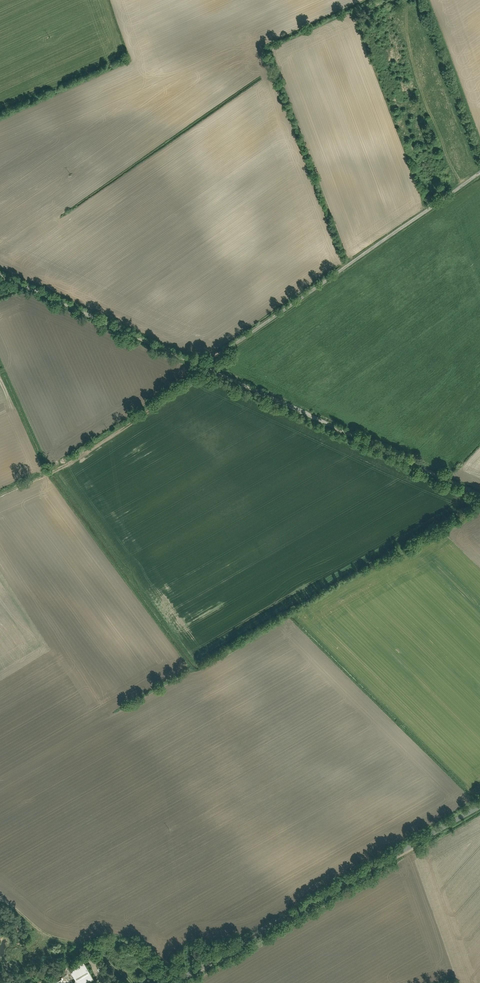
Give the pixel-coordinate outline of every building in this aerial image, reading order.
[(77,982),(78,982),(91,976),(80,957),(66,965),(75,980),(77,982)]
